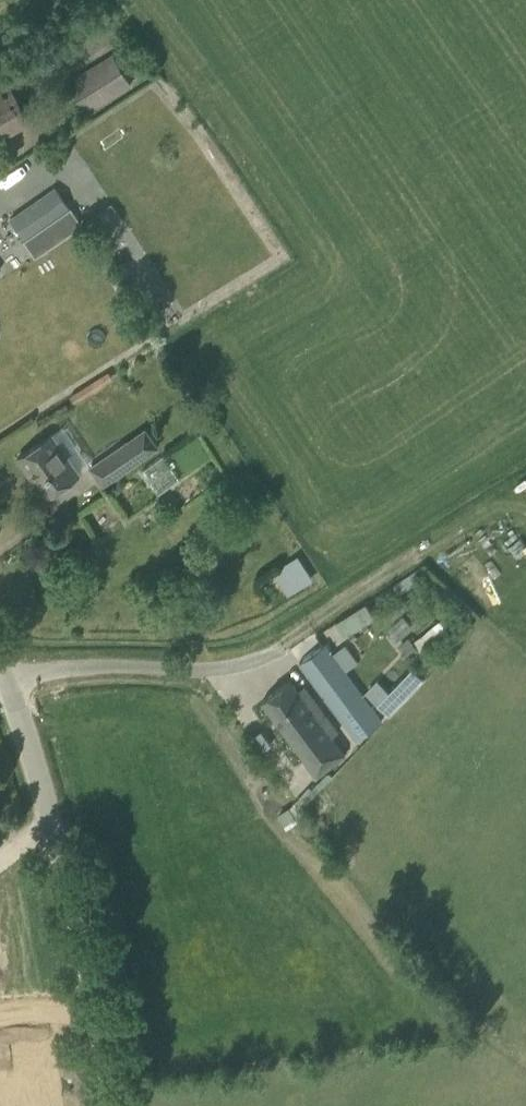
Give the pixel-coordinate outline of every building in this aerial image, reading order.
[(67,81),(85,110),(130,82),(111,53),(67,81)] [(28,117),(5,80),(0,83),(0,135),(28,117)] [(25,239),(69,207),(57,190),(54,187),(10,218),(25,239)] [(145,427),(90,466),(102,484),(158,445),(145,427)] [(79,473),(54,437),(51,434),(35,445),(17,457),(33,481),(37,478),(48,494),(66,482),(79,473)] [(365,604),(343,618),(352,632),(373,618),(365,604)] [(407,637),(398,645),(408,656),(417,648),(407,637)] [(299,662),(357,739),(382,721),(324,643),(299,662)] [(390,715),(423,680),(412,669),(390,692),(377,680),(365,692),(390,715)] [(332,735),(339,729),(315,697),(308,703),(298,689),(290,678),(263,698),(318,772),(345,752),(332,735)] [(290,808),(278,815),(285,827),(297,819),(295,817),(290,808)] [(20,1090),(22,1105),(60,1105),(57,1086),(20,1090)]
